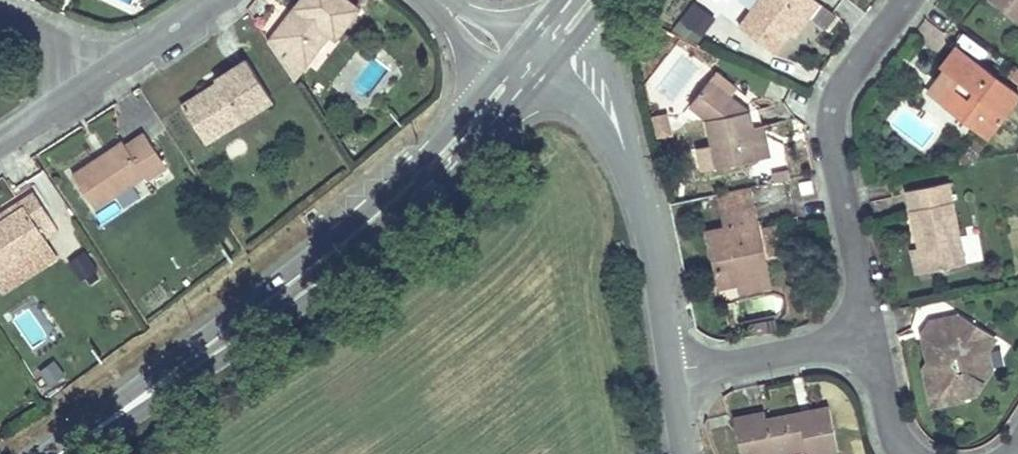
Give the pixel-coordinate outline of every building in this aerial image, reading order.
[(277,46),(311,73),(335,42),(339,45),(363,15),(342,0),(312,0),(300,16),(304,19),(296,29),(292,26),(277,46)] [(774,40),(807,2),(813,7),(818,0),(756,0),(744,17),(774,40)] [(1017,10),(1017,0),(1006,0),(1017,10)] [(292,26),(296,29),(304,19),(300,16),(292,26)] [(935,78),(993,123),(1017,91),(1017,80),(961,36),(944,55),(950,60),(935,78)] [(277,46),(274,50),(299,88),(311,73),(277,46)] [(180,101),(198,129),(219,115),(227,127),(274,97),(246,56),(215,76),(217,78),(221,85),(212,90),(208,84),(180,101)] [(697,99),(718,115),(729,161),(770,152),(763,120),(761,111),(758,102),(716,72),(697,99)] [(217,78),(208,84),(212,90),(221,85),(217,78)] [(219,115),(198,129),(205,141),(227,127),(219,115)] [(774,118),(763,120),(770,152),(781,151),(774,118)] [(124,140),(72,173),(94,207),(146,175),(148,178),(167,167),(144,132),(126,143),(124,140)] [(914,183),(928,263),(968,255),(954,175),(914,183)] [(755,180),(725,186),(732,224),(712,228),(722,286),(766,278),(761,254),(769,252),(755,180)] [(812,181),(800,183),(802,193),(814,191),(812,181)] [(48,239),(38,223),(50,215),(34,191),(21,199),(24,205),(0,221),(0,271),(48,239)] [(24,205),(21,199),(0,213),(0,221),(24,205)] [(70,260),(82,278),(99,266),(87,248),(70,260)] [(967,307),(943,310),(968,326),(987,321),(967,307)] [(935,356),(933,359),(939,394),(971,389),(970,382),(979,380),(994,359),(991,338),(998,328),(987,321),(968,326),(943,310),(930,328),(948,337),(935,356)] [(930,328),(935,356),(948,337),(930,328)] [(56,357),(38,368),(48,385),(66,374),(56,357)] [(765,402),(736,408),(741,443),(756,441),(753,430),(772,426),(774,438),(807,432),(808,440),(810,446),(843,441),(832,394),(766,407),(765,402)] [(753,430),(756,441),(758,449),(808,440),(807,432),(774,438),(772,426),(753,430)]
